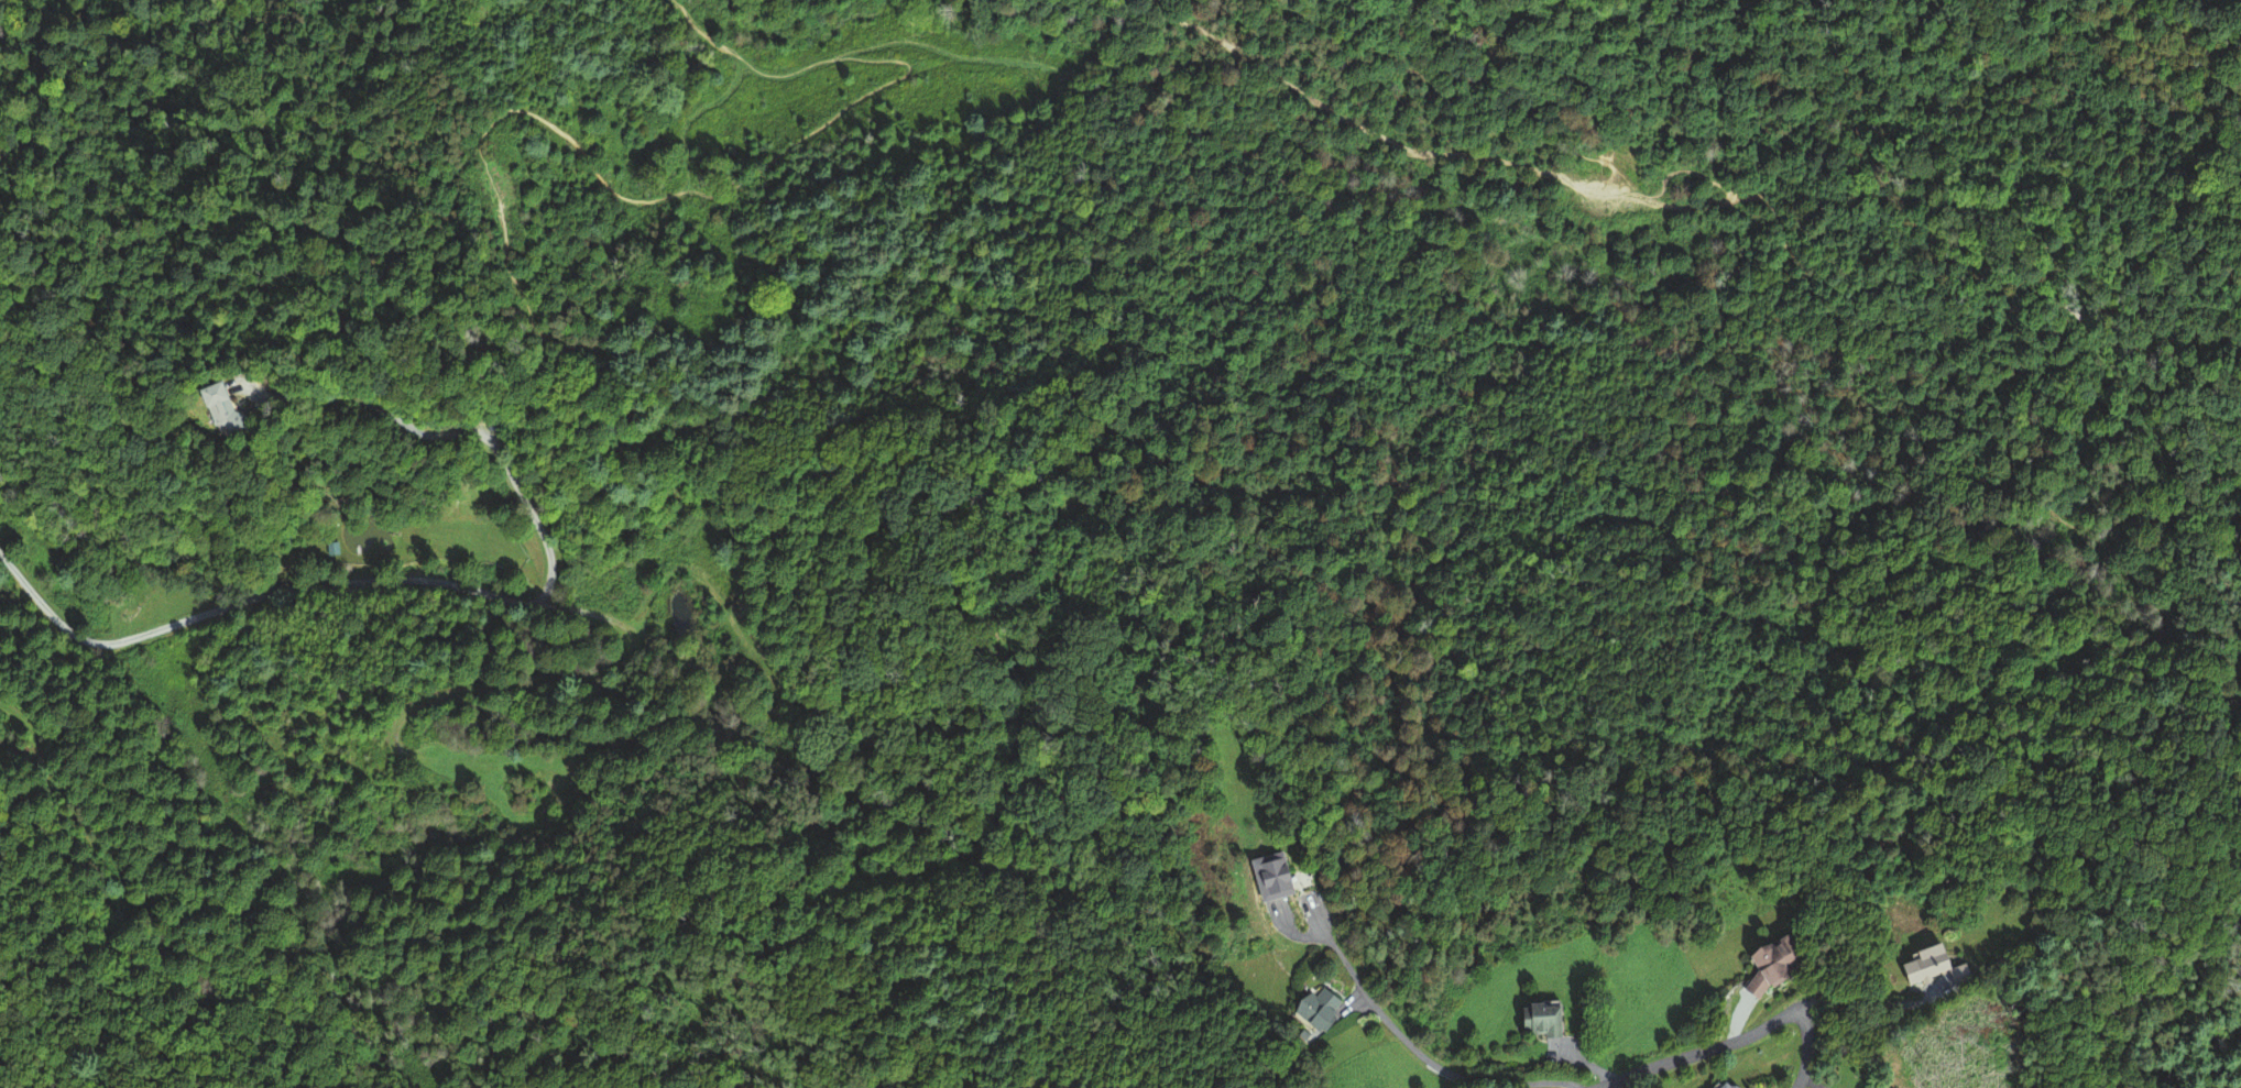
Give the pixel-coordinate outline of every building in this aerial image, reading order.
[(220,425),(205,388),(225,381),(237,409),(254,417),(252,427),(245,425),(244,429),(236,432),(231,426),(227,422),(220,425)] [(329,541),(340,540),(341,552),(330,553),(329,541)] [(1259,902),(1291,894),(1280,852),(1248,860),(1259,902)] [(1748,951),(1758,975),(1746,980),(1751,993),(1801,973),(1786,936),(1748,951)] [(1906,986),(1944,973),(1949,987),(1968,981),(1962,965),(1947,970),(1939,947),(1897,961),(1906,986)] [(1296,1007),(1317,1031),(1343,1009),(1323,985),(1296,1007)] [(1522,1036),(1564,1035),(1563,1001),(1527,1002),(1528,1019),(1522,1019),(1522,1036)] [(1726,1080),(1718,1087),(1734,1087),(1726,1080)]
